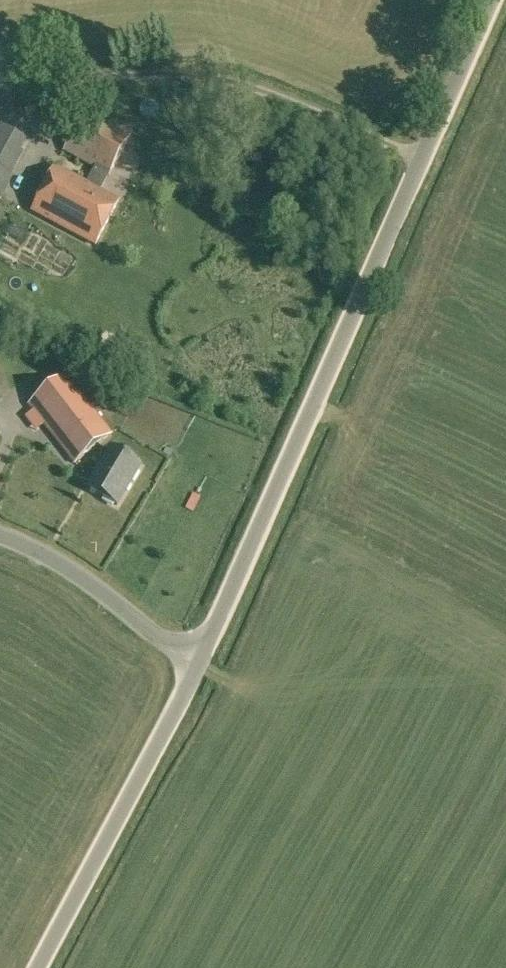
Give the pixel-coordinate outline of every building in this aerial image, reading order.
[(110,175),(132,137),(86,111),(65,150),(96,167),(87,183),(57,166),(32,210),(94,245),(120,201),(99,189),(107,174),(110,175)] [(404,130),(408,120),(402,118),(398,127),(404,130)] [(27,140),(0,125),(0,193),(2,194),(24,151),(22,150),(27,140)] [(73,465),(113,433),(67,373),(27,405),(73,465)] [(116,504),(140,465),(111,447),(87,486),(116,504)]
